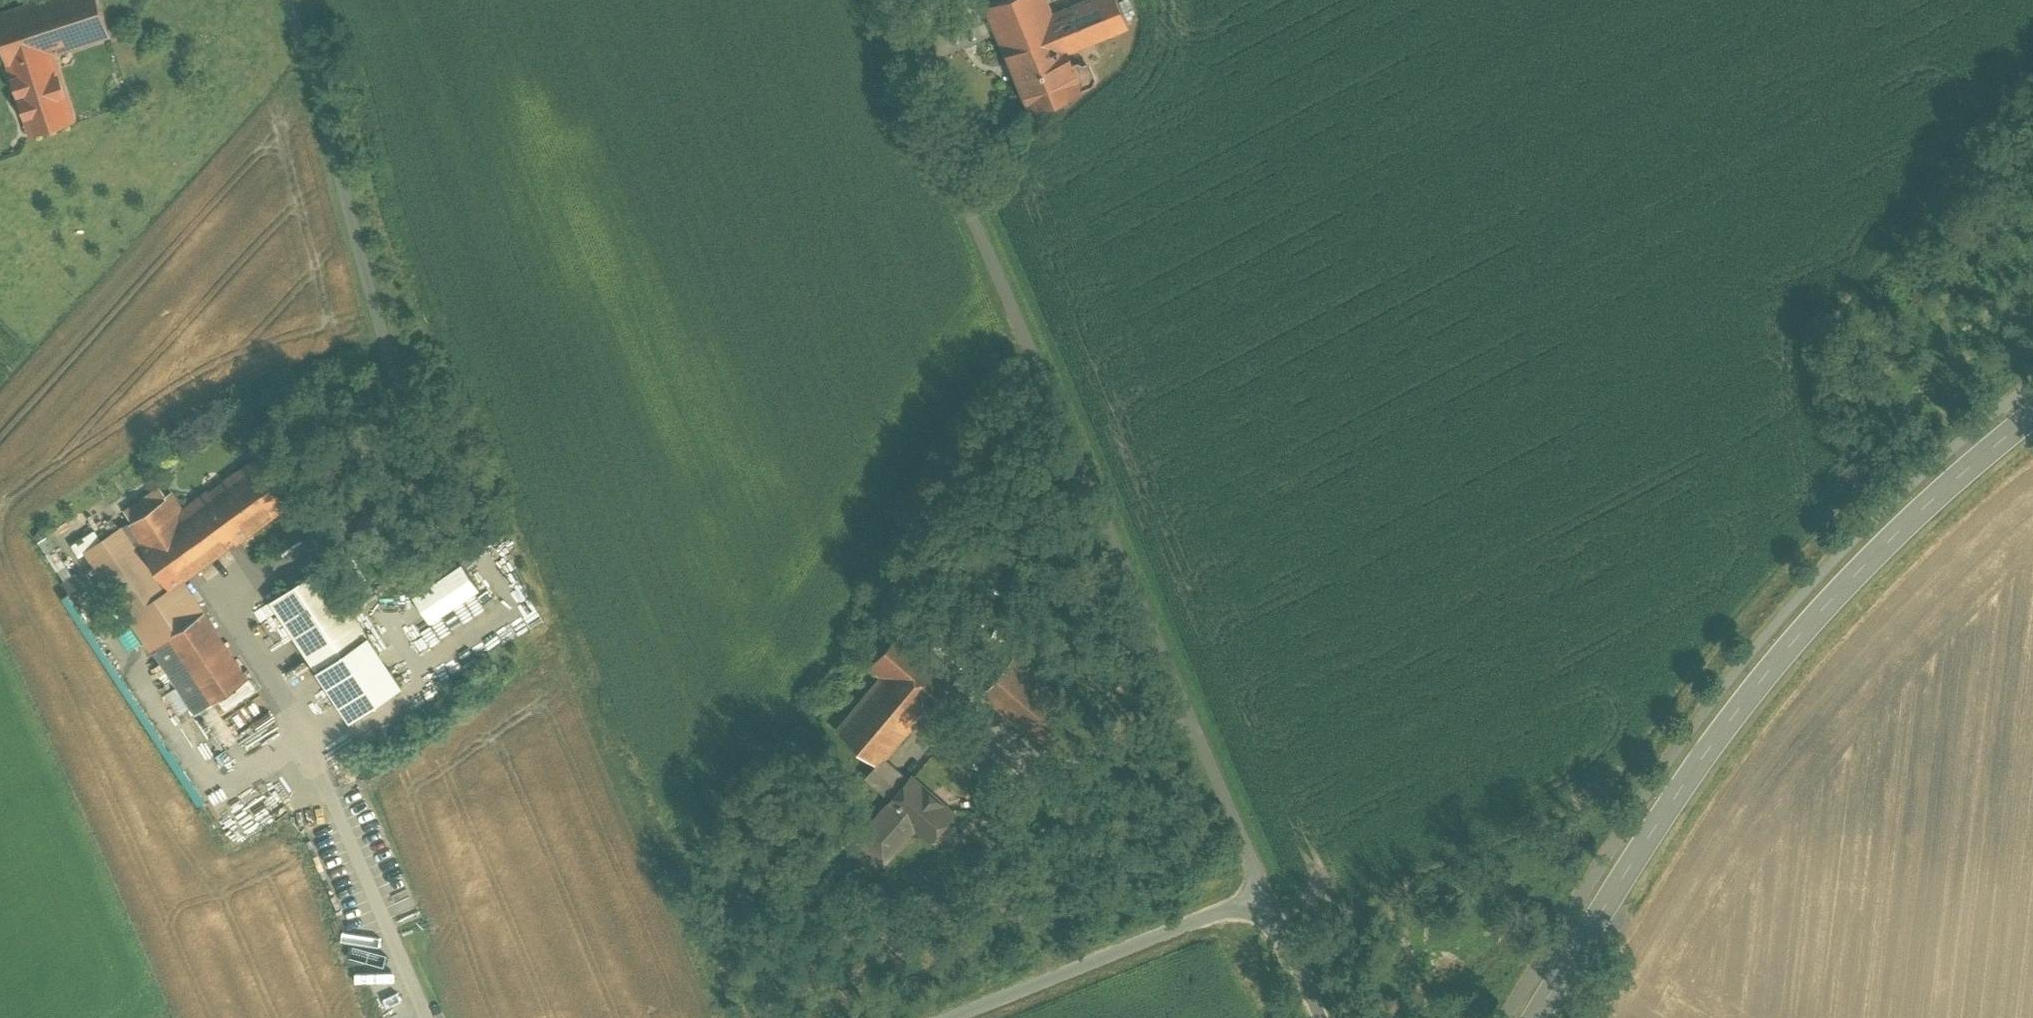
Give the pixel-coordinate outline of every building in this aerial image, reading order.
[(52,55),(111,36),(99,0),(30,0),(0,11),(0,29),(10,63),(50,49),(52,55)] [(1067,51),(1128,26),(1118,0),(1090,0),(1054,15),(1047,0),(998,0),(987,4),(1013,71),(1066,49),(1067,51)] [(50,49),(10,63),(32,132),(71,118),(52,55),(50,49)] [(1081,86),(1074,70),(1067,51),(1066,49),(1013,71),(1029,111),(1082,88),(1081,86)] [(1074,70),(1081,86),(1090,83),(1082,66),(1074,70)] [(208,498),(239,537),(277,510),(248,469),(208,498)] [(239,537),(208,498),(166,527),(149,503),(77,553),(190,714),(241,679),(174,582),(239,537)] [(394,687),(313,568),(261,603),(342,722),(394,687)] [(868,775),(893,798),(909,781),(885,760),(957,676),(902,628),(870,666),(883,676),(836,730),(879,766),(868,775)] [(1075,708),(1014,657),(983,694),(1044,745),(1075,708)] [(912,777),(909,781),(893,798),(858,839),(885,861),(916,825),(931,837),(953,812),(912,777)]
